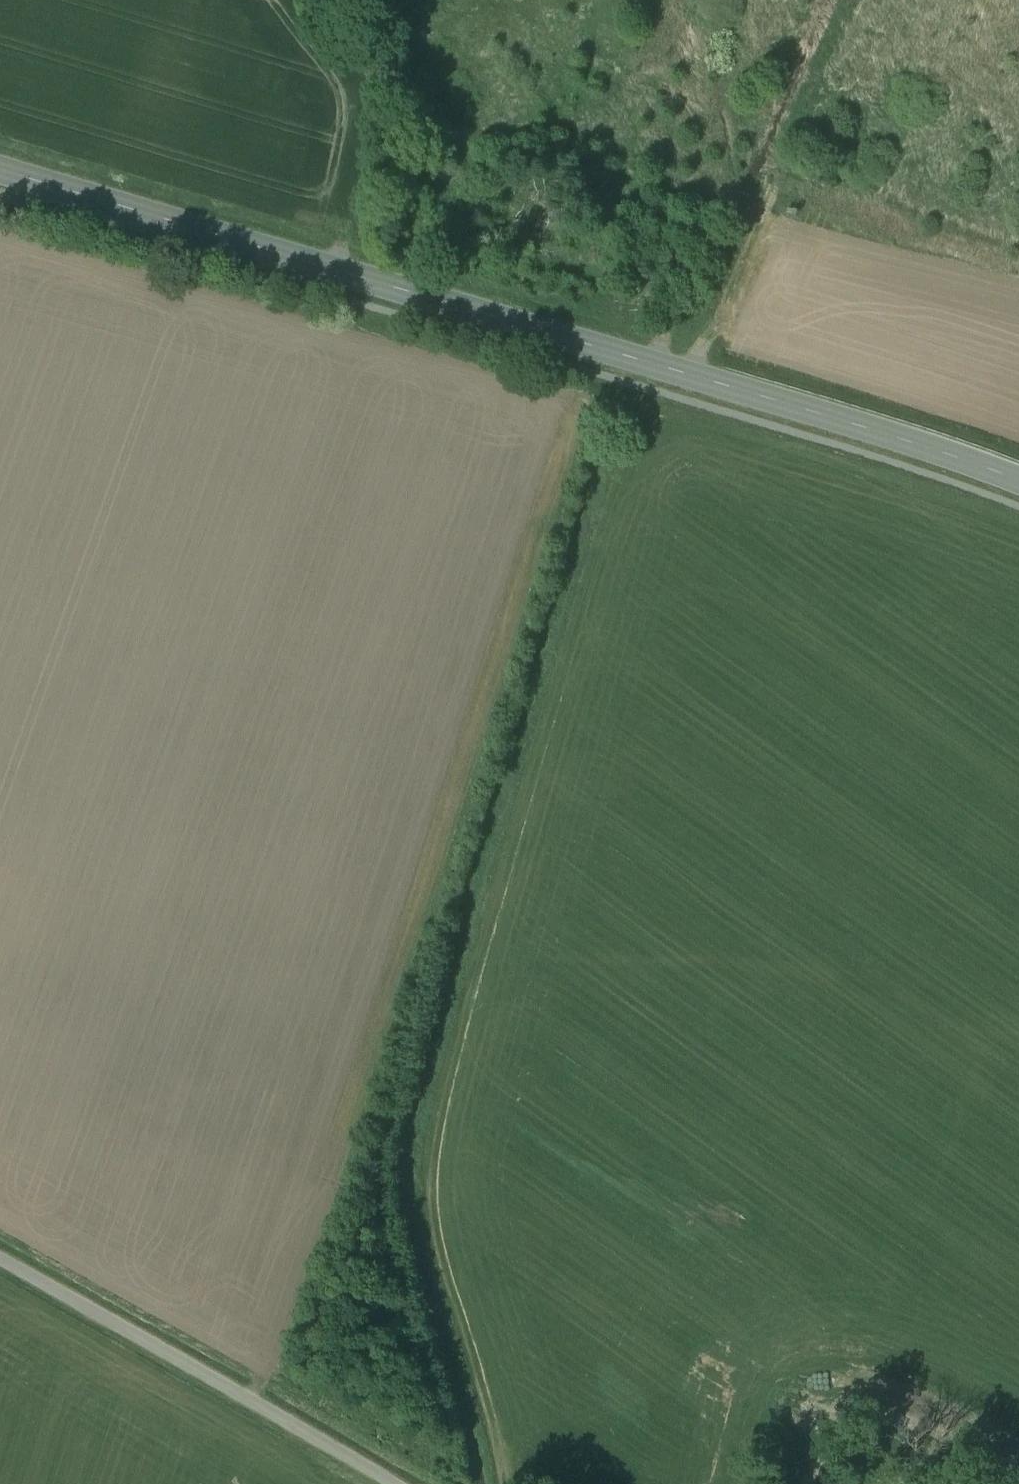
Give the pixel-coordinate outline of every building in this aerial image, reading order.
[(995,1423),(985,1446),(1018,1460),(1018,1433),(995,1423)]
